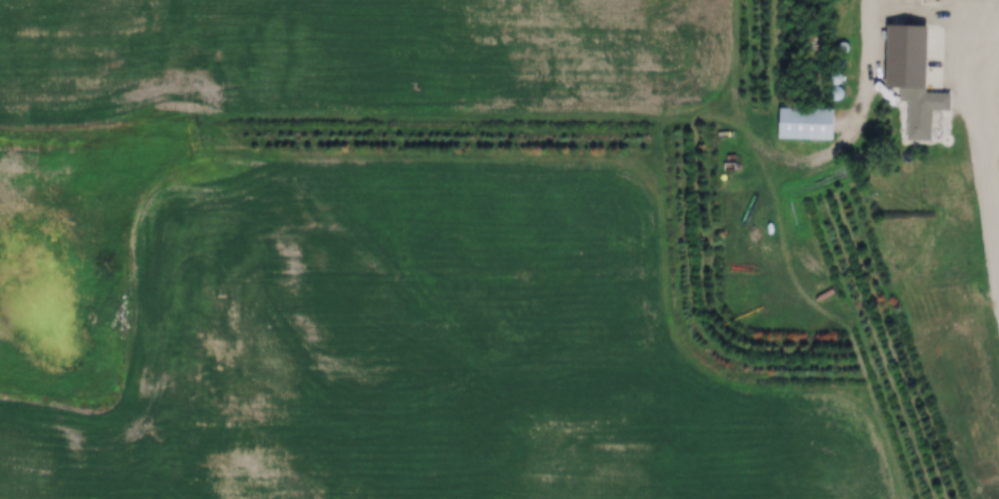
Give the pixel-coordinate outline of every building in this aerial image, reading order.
[(901,46),(885,46),(885,64),(901,64),(901,46)] [(951,111),(951,95),(926,94),(926,88),(901,87),(900,103),(908,103),(907,141),(932,142),(933,111),(951,111)] [(833,141),(833,110),(778,110),(778,141),(833,141)]
